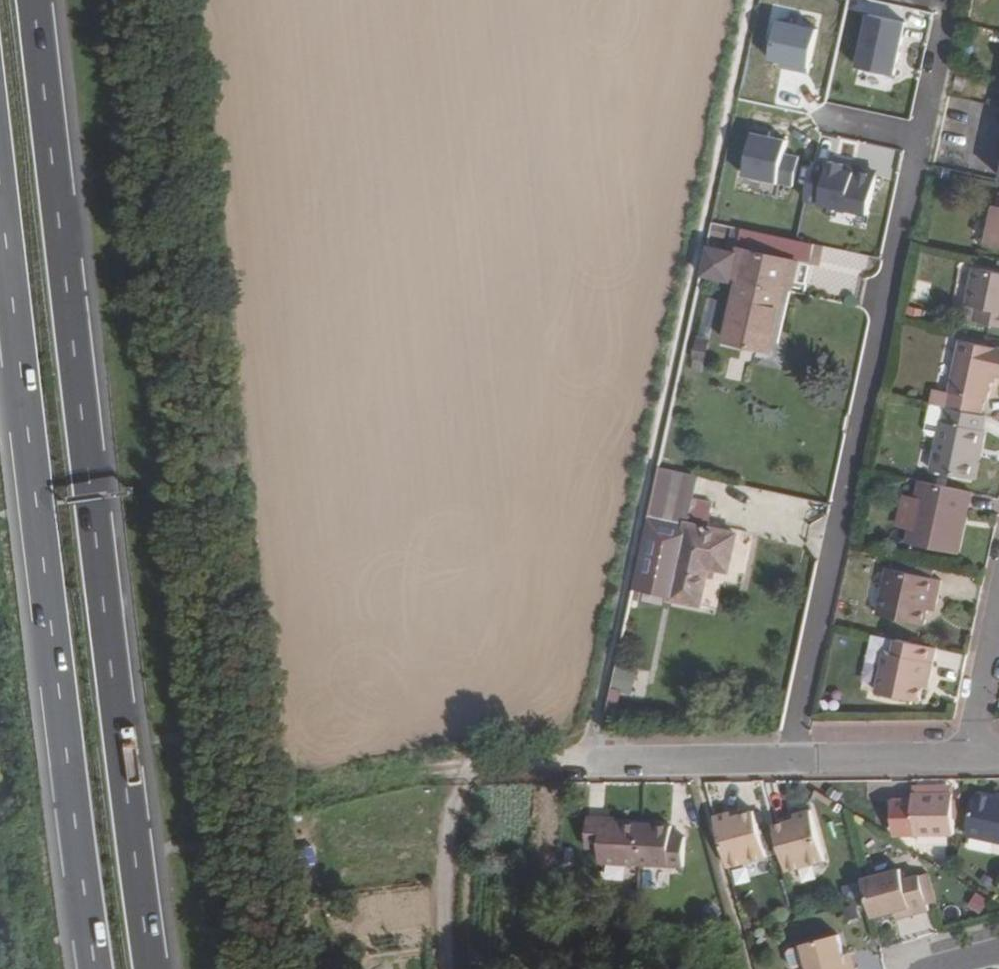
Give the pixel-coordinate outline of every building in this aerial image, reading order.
[(859,68),(895,76),(907,25),(871,17),(859,68)] [(815,74),(825,30),(784,21),(774,64),(815,74)] [(756,137),(747,176),(795,187),(805,148),(756,137)] [(822,204),(870,214),(880,173),(831,162),(830,167),(815,164),(807,200),(823,203),(822,204)] [(998,207),(990,244),(998,246),(998,207)] [(753,252),(758,232),(745,229),(740,249),(753,252)] [(808,286),(817,246),(758,232),(753,252),(798,262),(794,282),(808,286)] [(733,278),(739,253),(710,247),(703,275),(733,281),(733,278)] [(753,252),(740,249),(739,253),(733,278),(741,279),(792,291),(794,282),(798,262),(753,252)] [(978,267),(971,304),(982,307),(978,321),(998,325),(998,272),(978,267)] [(792,291),(741,279),(728,341),(762,349),(760,355),(777,359),(792,291)] [(982,307),(971,304),(967,303),(963,317),(978,321),(982,307)] [(964,341),(952,392),(987,400),(990,401),(996,375),(998,375),(998,348),(964,341)] [(987,400),(952,392),(937,389),(934,403),(952,407),(984,414),(987,400)] [(948,422),(952,407),(934,403),(929,429),(932,434),(942,436),(945,421),(948,422)] [(945,421),(935,469),(970,477),(977,447),(984,448),(989,430),(986,429),(989,415),(984,414),(952,407),(948,422),(945,421)] [(984,448),(977,447),(970,477),(978,479),(984,448)] [(699,477),(662,469),(636,589),(674,598),(690,526),(680,524),(686,498),(694,500),(699,477)] [(971,506),(975,490),(923,479),(919,495),(904,492),(897,525),(913,528),(910,541),(957,551),(962,523),(966,505),(971,506)] [(694,500),(686,498),(680,524),(690,526),(674,598),(674,600),(702,606),(711,567),(730,571),(738,536),(710,529),(716,504),(694,500)] [(971,506),(966,505),(962,523),(968,525),(971,506)] [(880,614),(927,623),(930,608),(931,601),(938,603),(944,578),(890,567),(880,614)] [(930,608),(937,611),(938,603),(931,601),(930,608)] [(931,678),(939,646),(900,637),(896,652),(888,650),(879,689),(922,699),(927,677),(931,678)] [(643,693),(647,672),(620,667),(616,689),(643,693)] [(913,794),(954,794),(954,785),(913,786),(913,794)] [(900,835),(954,835),(955,831),(954,794),(913,794),(913,800),(893,800),(894,831),(900,835)] [(998,843),(998,799),(994,798),(975,794),(966,836),(998,843)] [(825,861),(811,810),(795,814),(796,819),(787,822),(774,825),(786,872),(825,861)] [(714,817),(728,868),(767,858),(754,811),(741,815),(732,817),(731,812),(714,817)] [(600,862),(684,867),(686,837),(671,836),(672,826),(616,822),(601,822),(601,818),(588,817),(586,847),(600,847),(600,862)] [(899,869),(862,879),(868,900),(873,918),(895,912),(910,908),(912,915),(930,910),(928,903),(919,873),(901,878),(899,869)] [(929,870),(919,873),(928,903),(937,900),(929,870)] [(910,908),(895,912),(897,919),(912,915),(910,908)] [(844,955),(839,935),(802,945),(802,946),(789,949),(787,954),(790,966),(794,968),(807,965),(809,968),(848,968),(844,955)] [(844,955),(848,968),(853,968),(856,968),(851,953),(844,955)]
